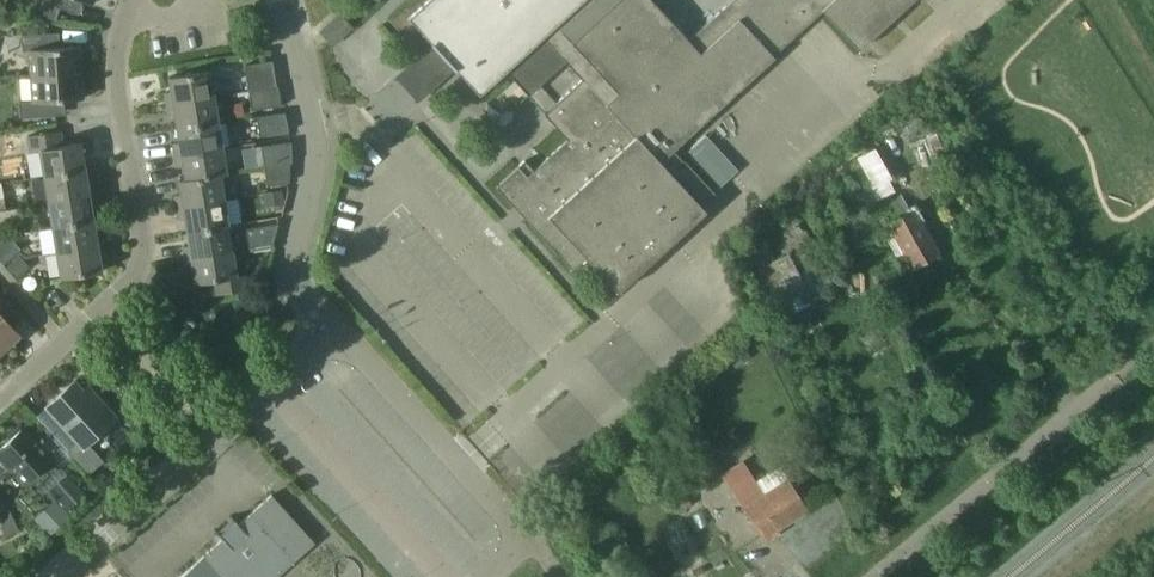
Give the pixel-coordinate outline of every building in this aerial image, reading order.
[(61,8),(64,0),(42,0),(61,8)] [(690,38),(654,0),(427,0),(397,27),(428,60),(432,56),(449,74),(456,68),(479,94),(517,59),(541,84),(566,61),(582,79),(544,114),(567,139),(527,176),(518,167),(496,187),(572,270),(586,257),(618,291),(705,211),(700,205),(714,193),(683,159),(669,172),(660,162),(697,128),(773,57),(772,56),(821,10),(857,49),(910,0),(731,0),(690,38)] [(352,27),(340,15),(321,32),(332,45),(352,27)] [(22,51),(29,51),(31,76),(81,72),(79,46),(52,48),(51,33),(21,35),(22,51)] [(248,91),(267,88),(278,86),(277,86),(272,61),(244,66),(248,91)] [(171,91),(165,92),(166,104),(214,97),(209,71),(169,77),(171,91)] [(20,118),(57,115),(56,101),(83,99),(81,72),(31,76),(33,101),(19,102),(20,118)] [(252,111),(281,106),(278,86),(267,88),(248,91),(252,111)] [(175,115),(177,129),(218,122),(214,97),(166,104),(168,117),(175,115)] [(288,131),(284,111),(256,116),(259,136),(288,131)] [(173,143),(175,155),(222,147),(218,122),(177,129),(179,142),(173,143)] [(40,151),(44,176),(85,169),(82,156),(89,154),(87,142),(62,146),(60,131),(28,136),(30,153),(40,151)] [(261,146),(264,167),(292,162),(291,141),(261,146)] [(186,180),(220,174),(220,175),(226,174),(222,147),(175,155),(177,167),(183,166),(185,179),(186,180)] [(874,147),(856,156),(872,186),(888,178),(891,177),(874,147)] [(291,163),(292,163),(292,162),(264,167),(267,187),(290,184),(291,163)] [(85,169),(44,176),(48,201),(96,194),(93,181),(87,182),(85,169)] [(175,195),(176,207),(224,200),(220,175),(220,174),(186,180),(185,179),(179,180),(181,194),(175,195)] [(902,192),(877,204),(887,222),(912,267),(939,252),(913,207),(912,208),(902,192)] [(91,206),(97,205),(96,194),(48,201),(52,227),(93,220),(91,206)] [(178,219),(185,218),(187,232),(228,225),(224,200),(176,207),(178,219)] [(23,224),(20,208),(0,211),(0,228),(23,224)] [(102,232),(95,233),(93,220),(52,227),(57,252),(104,244),(102,232)] [(273,244),(273,243),(279,223),(245,229),(248,248),(273,244)] [(232,250),(228,225),(187,232),(189,245),(183,246),(185,258),(232,250)] [(783,239),(790,254),(758,269),(775,304),(828,279),(805,228),(783,239)] [(19,246),(9,235),(0,242),(0,254),(4,259),(19,246)] [(99,257),(106,256),(104,244),(57,252),(61,278),(102,272),(99,257)] [(232,250),(185,258),(187,270),(193,269),(195,282),(189,283),(191,299),(248,290),(245,274),(236,276),(232,250)] [(1055,304),(1047,312),(1056,320),(1063,311),(1055,304)] [(19,335),(0,314),(0,352),(19,335)] [(88,476),(104,462),(88,444),(117,418),(88,386),(84,390),(75,381),(46,407),(77,441),(66,451),(88,476)] [(45,508),(31,493),(60,467),(52,459),(53,458),(51,456),(57,449),(47,438),(41,445),(24,427),(0,449),(0,459),(15,476),(3,487),(32,520),(45,508)] [(804,508),(787,480),(763,495),(744,463),(724,473),(745,507),(763,535),(804,508)] [(665,495),(677,514),(690,506),(679,487),(665,495)] [(294,562),(315,543),(272,495),(250,514),(239,525),(230,515),(214,530),(222,539),(181,576),(277,576),(294,562)] [(5,500),(0,502),(0,524),(6,536),(19,530),(5,500)] [(683,574),(706,564),(683,513),(660,523),(683,574)]
